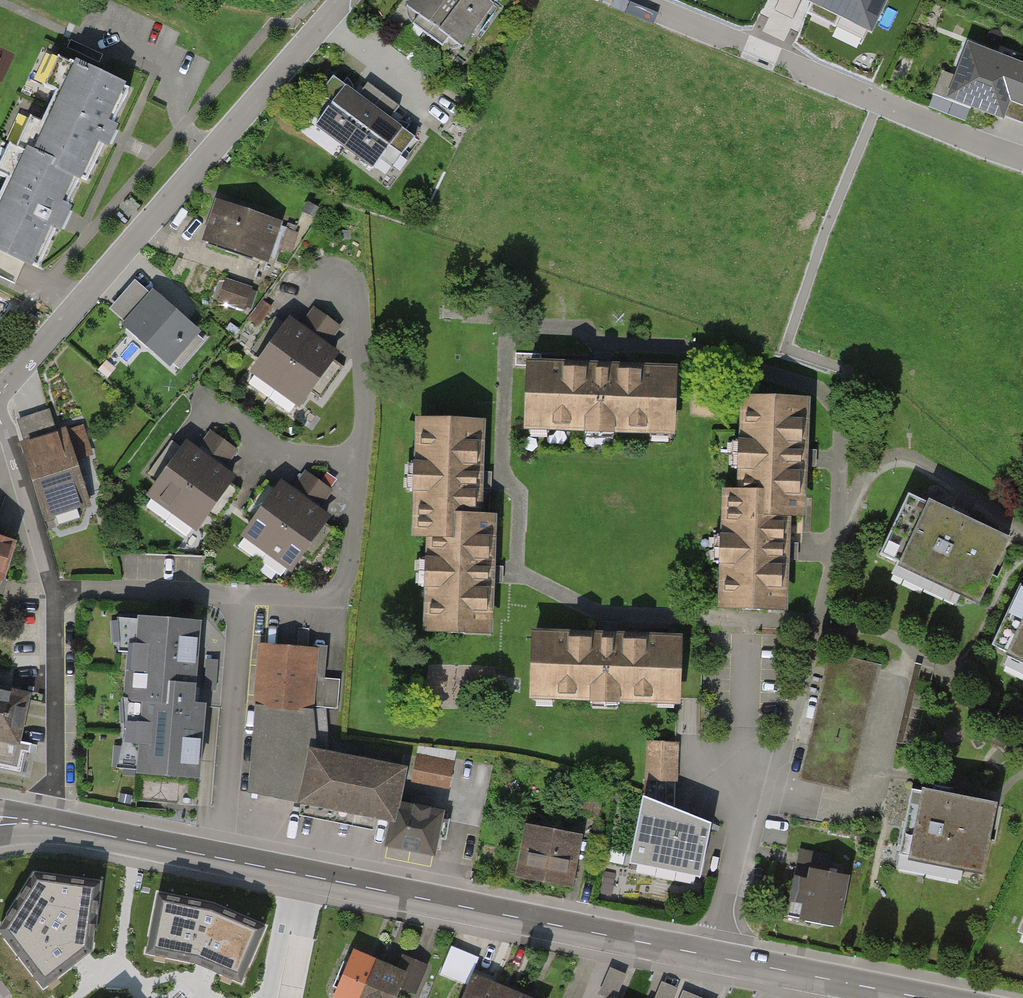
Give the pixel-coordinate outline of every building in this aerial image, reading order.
[(458,50),(491,5),(485,0),(407,0),(401,8),(416,19),(410,28),(436,47),(443,39),(458,50)] [(806,13),(836,28),(843,14),(870,27),(883,0),(813,0),(806,13)] [(970,47),(951,96),(1002,116),(1005,108),(1022,115),(1022,67),(970,47)] [(72,61),(30,154),(76,175),(85,179),(101,144),(111,149),(116,138),(120,129),(110,124),(127,86),(72,61)] [(381,177),(411,138),(387,120),(396,108),(365,85),(356,96),(332,79),(318,98),(330,106),(314,127),(381,177)] [(34,268),(51,229),(62,234),(68,221),(73,211),(62,206),(76,175),(30,154),(21,150),(0,196),(0,253),(34,268)] [(224,244),(264,258),(276,224),(220,205),(207,244),(222,249),(224,244)] [(289,227),(286,244),(301,247),(304,229),(289,227)] [(251,288),(233,282),(227,303),(244,308),(251,288)] [(121,327),(166,368),(198,333),(153,292),(121,327)] [(250,376),(296,409),(334,356),(329,353),(342,334),(313,313),(300,332),(288,324),(250,376)] [(528,361),(526,424),(674,429),(676,366),(528,361)] [(798,513),(803,401),(740,398),(736,489),(748,490),(747,510),(798,513)] [(412,532),(428,532),(439,533),(440,513),(478,515),(482,422),(417,419),(412,532)] [(24,442),(44,519),(86,508),(72,456),(91,451),(85,427),(24,442)] [(145,497),(191,530),(229,478),(224,474),(237,455),(209,435),(195,454),(183,445),(145,497)] [(243,539),(288,572),(326,519),(321,516),(335,497),(306,476),(292,495),(280,486),(243,539)] [(786,512),(747,510),(748,490),(736,489),(720,488),(714,609),(781,612),(786,512)] [(878,556),(977,604),(1008,540),(909,492),(878,556)] [(424,626),(488,629),(493,515),(478,515),(440,513),(439,533),(428,532),(424,626)] [(1022,670),(1022,616),(1002,660),(1022,670)] [(137,773),(197,777),(203,707),(192,706),(198,626),(137,621),(131,695),(143,696),(137,773)] [(534,634),(532,697),(680,702),(682,639),(534,634)] [(261,642),(257,702),(312,706),(337,708),(339,678),(323,677),(325,646),(261,642)] [(18,769),(23,751),(29,752),(31,744),(18,741),(27,695),(0,690),(0,766),(18,769)] [(312,706),(257,702),(249,789),(301,799),(312,747),(312,706)] [(648,780),(675,780),(676,742),(649,741),(648,780)] [(301,799),(393,817),(397,800),(404,765),(312,747),(301,799)] [(407,784),(444,792),(449,766),(412,758),(407,784)] [(643,802),(632,855),(701,869),(711,822),(674,808),(675,780),(648,780),(647,804),(643,802)] [(912,789),(899,854),(982,870),(995,805),(912,789)] [(442,808),(397,800),(393,817),(388,844),(433,853),(436,836),(445,838),(449,815),(441,813),(442,808)] [(523,871),(568,880),(576,840),(562,837),(563,830),(545,827),(544,834),(531,832),(523,871)] [(101,882),(34,873),(8,914),(23,923),(21,927),(6,938),(34,974),(48,964),(58,976),(92,950),(101,882)] [(807,914),(835,919),(842,878),(814,873),(813,880),(795,876),(791,899),(810,902),(807,914)] [(213,904),(158,893),(149,935),(170,939),(166,956),(195,962),(223,973),(229,958),(248,966),(265,926),(213,904)] [(380,960),(356,949),(335,997),(364,997),(380,960)] [(380,960),(364,997),(394,997),(399,986),(415,992),(427,964),(412,958),(406,971),(380,960)] [(496,987),(473,977),(464,997),(491,997),(496,987)] [(491,997),(521,997),(496,987),(491,997)] [(686,988),(681,997),(709,997),(686,988)]
